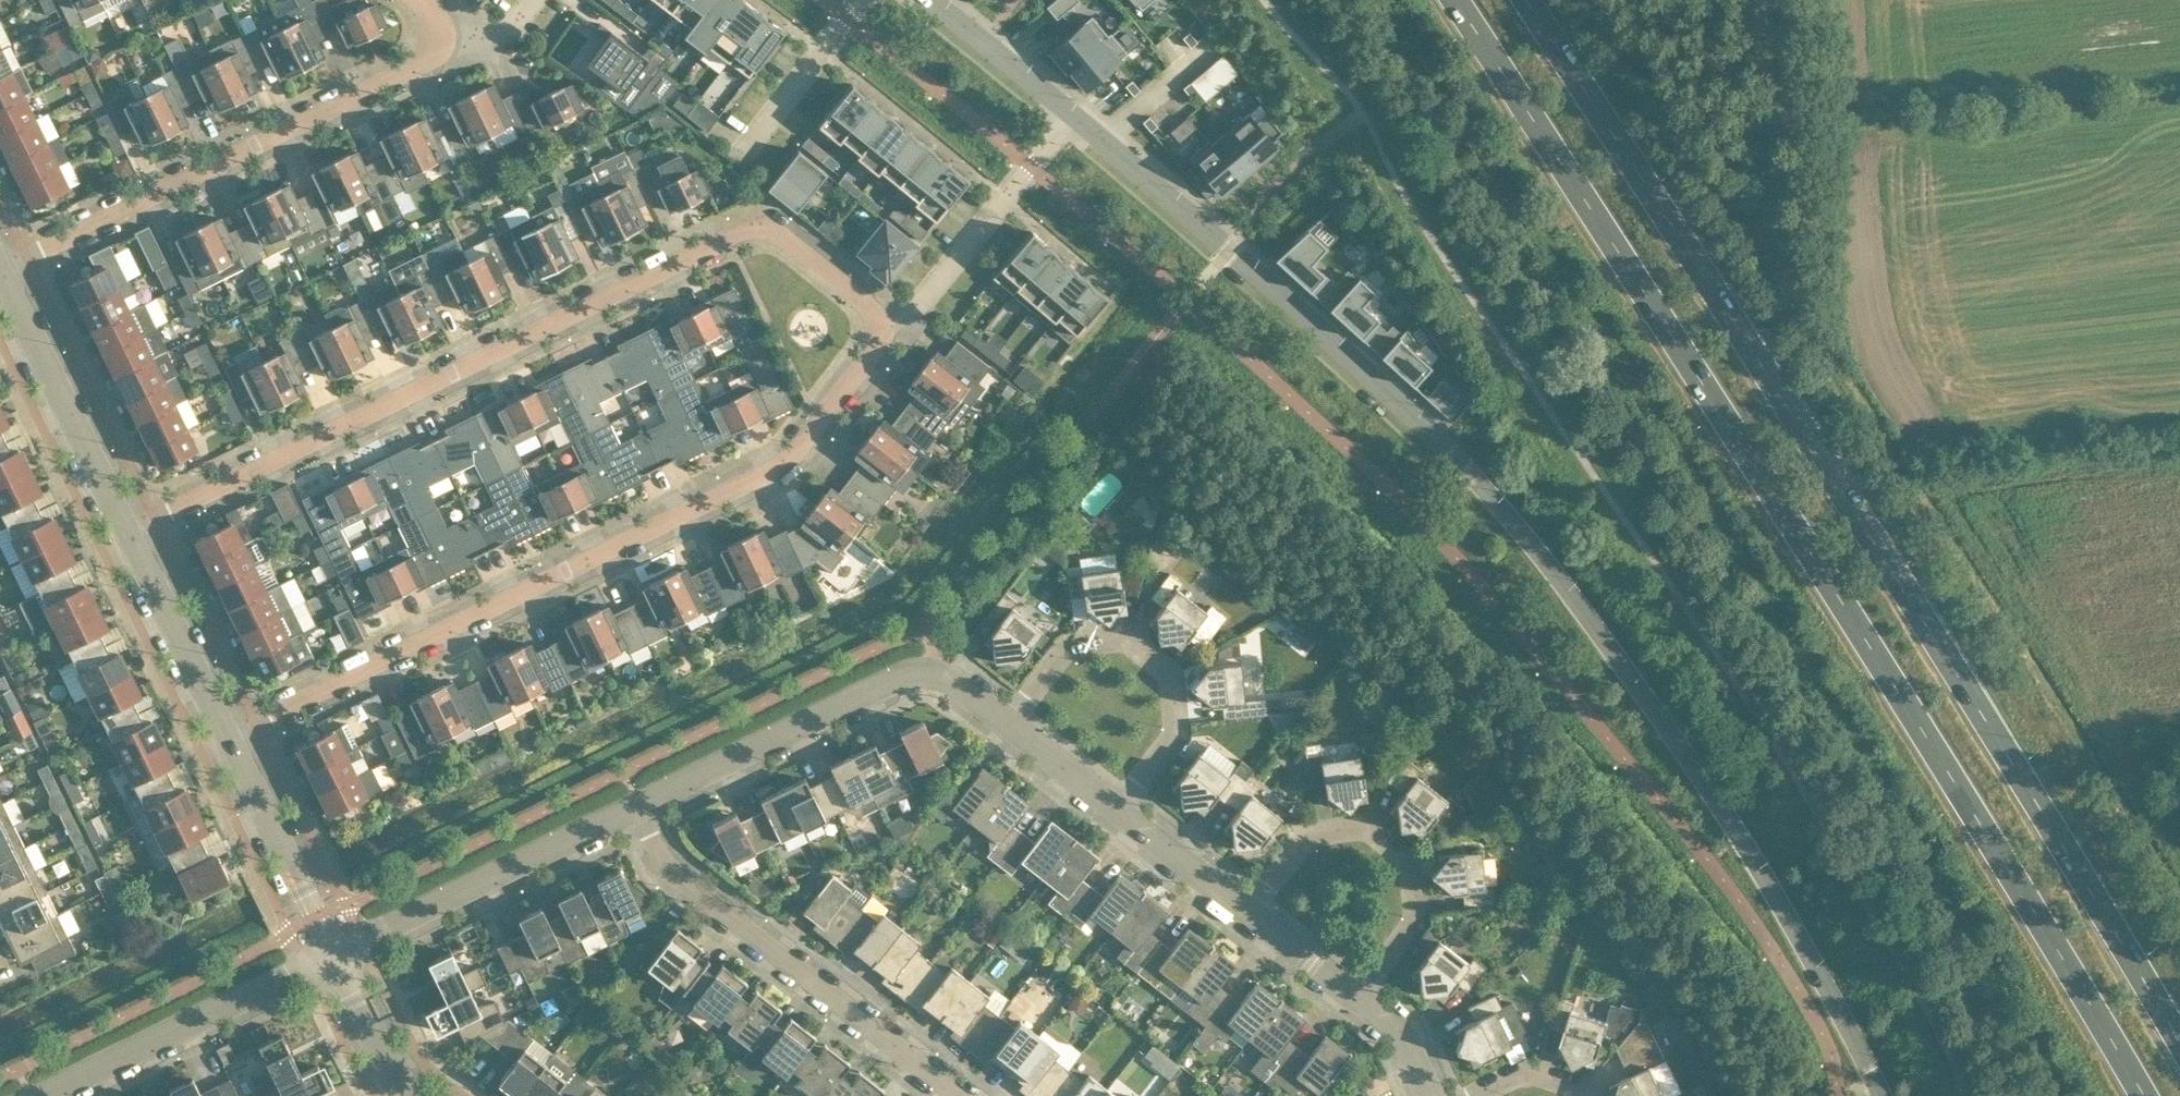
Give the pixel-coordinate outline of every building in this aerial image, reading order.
[(47,14),(58,8),(54,0),(40,0),(47,14)] [(63,9),(66,15),(71,24),(92,14),(105,8),(101,0),(59,0),(63,9)] [(278,16),(283,27),(302,67),(317,60),(316,58),(324,54),(317,40),(312,31),(324,25),(312,0),(296,0),(299,5),(278,16)] [(324,25),(336,19),(340,28),(347,43),(356,39),(356,40),(380,29),(379,27),(387,24),(376,1),(376,2),(375,0),(342,0),(339,1),(331,5),(328,0),(312,0),(324,25)] [(636,12),(620,0),(614,0),(610,4),(630,20),(636,12)] [(669,10),(670,10),(678,0),(656,0),(669,10)] [(670,10),(690,26),(709,0),(678,0),(670,10)] [(683,34),(704,50),(708,45),(742,0),(741,0),(740,1),(740,0),(709,0),(690,26),(683,34)] [(708,45),(729,60),(763,14),(762,14),(760,16),(754,10),(744,0),(742,0),(708,45)] [(1046,6),(1057,18),(1079,0),(1053,0),(1046,6)] [(1141,9),(1153,0),(1133,0),(1141,9)] [(208,5),(194,12),(200,25),(215,18),(208,5)] [(636,12),(630,20),(645,30),(650,23),(636,12)] [(763,14),(729,60),(749,76),(784,29),(769,21),(762,17),(763,14)] [(1092,15),(1050,51),(1067,71),(1069,69),(1069,68),(1108,35),(1108,34),(1092,15)] [(257,26),(244,33),(256,58),(268,53),(272,62),(280,76),(288,72),(289,73),(302,67),(283,27),(278,16),(257,26)] [(1108,35),(1069,68),(1069,69),(1085,88),(1127,53),(1126,51),(1141,39),(1125,20),(1110,32),(1108,34),(1108,35)] [(50,51),(56,49),(77,38),(70,24),(51,33),(54,40),(47,44),(50,51)] [(596,49),(586,63),(600,74),(604,77),(623,91),(631,81),(642,89),(644,87),(662,64),(668,56),(658,49),(650,43),(642,54),(640,52),(611,30),(596,49)] [(1189,32),(1183,37),(1191,47),(1197,41),(1189,32)] [(231,40),(210,50),(234,100),(249,93),(248,92),(256,88),(249,73),(244,64),(256,58),(244,33),(231,40)] [(177,37),(165,43),(177,66),(176,67),(188,91),(200,86),(204,95),(212,109),(220,105),(220,107),(234,100),(210,50),(189,60),(177,37)] [(77,38),(56,49),(62,63),(63,65),(84,54),(77,38)] [(662,41),(657,48),(668,56),(673,49),(662,41)] [(21,66),(10,43),(0,47),(0,76),(21,66)] [(90,46),(83,49),(89,62),(102,55),(99,48),(90,46)] [(50,51),(38,59),(50,73),(62,63),(56,49),(50,51)] [(1223,54),(1212,63),(1226,81),(1237,72),(1223,54)] [(102,56),(90,62),(96,75),(103,72),(106,65),(102,56)] [(682,80),(662,64),(644,87),(666,103),(682,80)] [(23,94),(32,90),(21,66),(0,76),(0,105),(23,94)] [(161,87),(147,94),(166,133),(181,126),(180,125),(188,121),(181,106),(176,97),(188,91),(176,67),(163,73),(169,85),(162,88),(161,87)] [(89,73),(78,78),(85,93),(96,88),(89,73)] [(628,109),(642,89),(631,81),(623,91),(604,77),(596,88),(628,109)] [(1132,80),(1125,85),(1133,95),(1140,89),(1132,80)] [(1191,97),(1198,91),(1190,82),(1183,87),(1191,97)] [(485,85),(471,92),(490,132),(504,126),(504,124),(511,121),(517,133),(530,126),(517,101),(505,107),(501,98),(494,83),(486,87),(485,85)] [(529,95),(517,101),(530,126),(541,121),(543,124),(551,120),(551,122),(556,119),(575,110),(574,109),(582,105),(571,83),(564,86),(563,85),(539,97),(540,98),(533,102),(529,95)] [(852,83),(818,125),(838,141),(872,99),(871,99),(869,101),(863,95),(852,83)] [(628,109),(638,117),(666,103),(644,87),(642,89),(628,109)] [(96,88),(85,93),(92,107),(103,102),(96,88)] [(129,89),(107,99),(115,114),(120,125),(132,119),(136,128),(143,143),(152,139),(152,140),(166,133),(147,94),(134,100),(129,89)] [(1253,90),(1227,107),(1236,120),(1262,103),(1253,90)] [(461,128),(449,134),(461,160),(474,153),(477,158),(498,148),(490,132),(471,92),(457,99),(457,101),(449,105),(456,120),(461,128)] [(681,93),(673,103),(687,114),(692,107),(695,104),(681,93)] [(34,118),(23,94),(0,105),(0,135),(34,118)] [(872,99),(838,141),(839,142),(842,138),(859,152),(856,156),(857,156),(891,115),(878,107),(871,102),(872,100),(872,99)] [(719,115),(714,111),(698,100),(695,104),(692,107),(687,114),(707,131),(719,115)] [(665,110),(648,118),(654,129),(663,125),(674,134),(682,124),(665,110)] [(1248,113),(1229,129),(1258,162),(1276,147),(1271,141),(1282,132),(1268,114),(1268,113),(1256,123),(1251,116),(1248,113)] [(876,172),(910,130),(907,132),(891,115),(857,156),(876,172)] [(417,119),(402,126),(422,166),(436,159),(436,157),(443,154),(448,166),(461,160),(449,134),(437,140),(433,131),(426,116),(417,120),(417,119)] [(1150,116),(1143,121),(1151,131),(1158,126),(1150,116)] [(11,158),(46,141),(34,118),(0,135),(11,158)] [(111,121),(101,126),(108,140),(118,135),(111,121)] [(392,162),(381,168),(388,182),(393,193),(407,187),(428,177),(422,166),(402,126),(388,133),(389,134),(388,134),(381,138),(388,152),(388,153),(392,162)] [(1212,143),(1211,144),(1239,178),(1258,162),(1229,129),(1212,143)] [(910,130),(876,172),(877,173),(880,170),(898,184),(894,189),(929,146),(916,138),(909,134),(911,131),(910,130)] [(118,135),(108,140),(116,155),(126,150),(118,135)] [(802,144),(817,157),(823,150),(808,137),(802,144)] [(1209,139),(1189,156),(1217,189),(1221,194),(1239,178),(1211,144),(1212,143),(1209,139)] [(11,158),(23,182),(57,165),(46,141),(11,158)] [(913,205),(949,161),(948,161),(946,163),(929,146),(894,189),(913,205)] [(633,166),(628,154),(625,148),(591,164),(593,169),(598,179),(620,168),(622,172),(633,166)] [(641,148),(628,154),(633,166),(646,191),(657,185),(662,194),(669,209),(677,206),(677,207),(701,195),(701,194),(708,190),(698,168),(690,172),(689,170),(681,154),(658,165),(660,168),(652,172),(646,159),(641,148)] [(349,152),(334,159),(354,199),(361,213),(379,204),(387,222),(404,214),(402,211),(393,193),(388,182),(381,168),(369,173),(365,164),(357,149),(349,153),(349,152)] [(827,173),(798,149),(767,188),(796,211),(827,173)] [(823,150),(817,157),(832,169),(838,162),(823,150)] [(546,160),(559,187),(568,183),(568,181),(570,180),(558,155),(546,160)] [(134,173),(126,157),(111,165),(119,180),(134,173)] [(324,195),(313,201),(325,226),(338,220),(340,223),(361,213),(354,199),(334,159),(320,166),(321,167),(313,171),(320,186),(324,195)] [(935,220),(969,178),(948,164),(949,162),(949,161),(913,205),(914,206),(916,204),(935,220)] [(57,165),(23,182),(33,204),(44,198),(46,202),(47,202),(48,203),(50,204),(51,204),(53,204),(54,204),(55,203),(57,202),(57,201),(58,199),(58,198),(58,197),(57,196),(56,193),(68,187),(57,165)] [(620,168),(598,179),(599,182),(624,233),(638,226),(638,225),(646,221),(638,206),(634,197),(646,191),(633,166),(622,172),(620,168)] [(598,179),(593,169),(570,180),(568,181),(568,183),(574,195),(578,193),(599,182),(598,179)] [(1323,180),(1330,190),(1343,181),(1335,171),(1323,180)] [(485,172),(471,179),(478,193),(492,187),(485,172)] [(568,183),(559,187),(565,199),(578,225),(589,219),(594,228),(601,243),(609,239),(610,240),(624,233),(599,182),(578,193),(574,195),(568,183)] [(281,186),(266,193),(286,232),(291,243),(312,233),(325,226),(313,201),(301,207),(297,198),(289,183),(281,187),(281,186)] [(862,201),(867,194),(856,184),(850,191),(862,201)] [(416,205),(407,187),(393,193),(402,211),(416,205)] [(565,199),(559,187),(549,192),(555,204),(565,199)] [(256,229),(245,234),(257,260),(291,243),(286,232),(266,193),(252,200),(253,201),(245,205),(252,220),(256,229)] [(862,201),(872,209),(878,202),(867,194),(862,201)] [(478,199),(468,204),(472,213),(483,208),(478,199)] [(552,205),(531,216),(536,227),(556,266),(570,259),(569,258),(577,254),(570,239),(566,230),(578,225),(565,199),(555,204),(552,205)] [(524,202),(503,213),(510,226),(531,216),(524,202)] [(379,204),(361,213),(369,231),(387,222),(379,204)] [(892,209),(889,213),(899,221),(905,213),(901,209),(892,209)] [(503,213),(490,219),(497,232),(509,258),(521,252),(526,261),(533,276),(541,272),(542,273),(556,266),(536,227),(531,216),(510,226),(503,213)] [(915,221),(905,213),(899,221),(909,230),(915,221)] [(817,228),(826,235),(826,234),(827,233),(836,222),(837,221),(828,214),(817,228)] [(212,219),(198,226),(223,277),(244,266),(257,260),(245,234),(233,240),(228,231),(221,216),(213,220),(212,219)] [(888,275),(914,243),(884,218),(858,251),(873,263),(871,267),(884,277),(886,274),(888,275)] [(836,222),(827,233),(838,243),(847,232),(836,222)] [(135,231),(153,268),(167,261),(149,224),(135,231)] [(188,262),(176,268),(181,278),(184,283),(188,292),(189,293),(202,287),(223,277),(198,226),(184,233),(185,234),(177,238),(184,253),(188,262)] [(1308,229),(1275,258),(1310,291),(1325,274),(1312,262),(1327,246),(1308,229)] [(1032,230),(993,276),(1012,293),(1051,247),(1051,246),(1048,249),(1043,242),(1032,230)] [(484,239),(463,249),(488,300),(502,293),(501,291),(509,287),(502,273),(498,264),(509,258),(497,232),(484,239)] [(458,249),(463,249),(456,234),(422,250),(429,266),(442,259),(443,256),(458,249)] [(82,276),(71,281),(82,303),(117,286),(130,279),(128,280),(115,253),(110,243),(89,253),(96,269),(94,270),(93,268),(92,267),(92,266),(91,266),(91,265),(90,265),(89,264),(88,264),(87,264),(86,264),(85,264),(84,264),(84,265),(83,265),(82,266),(81,267),(81,268),(81,269),(80,270),(80,271),(81,272),(81,273),(82,276)] [(1051,247),(1012,293),(1031,309),(1070,263),(1069,262),(1067,265),(1061,258),(1051,247)] [(442,259),(429,266),(441,291),(453,285),(457,294),(465,309),(473,305),(473,307),(488,300),(463,249),(458,249),(443,256),(442,259)] [(429,266),(422,250),(387,267),(395,282),(429,266)] [(354,257),(343,263),(346,270),(358,265),(354,257)] [(167,261),(155,267),(165,287),(177,281),(176,281),(167,261)] [(1070,263),(1031,309),(1049,324),(1088,279),(1076,270),(1068,266),(1070,263)] [(416,272),(395,282),(395,283),(420,333),(434,326),(433,325),(441,321),(434,306),(430,297),(441,291),(429,266),(428,266),(416,272)] [(263,272),(248,280),(259,301),(274,294),(263,272)] [(1325,274),(1310,291),(1329,308),(1349,286),(1340,278),(1335,283),(1325,274)] [(1349,286),(1329,308),(1362,338),(1379,319),(1363,304),(1375,291),(1359,276),(1349,286)] [(117,286),(82,303),(93,327),(128,310),(122,298),(136,291),(130,279),(117,286)] [(1088,279),(1049,324),(1068,341),(1069,341),(1108,295),(1094,286),(1087,282),(1089,279),(1088,279)] [(374,293),(361,299),(373,325),(385,319),(389,328),(397,343),(405,339),(405,340),(420,333),(395,283),(389,283),(376,289),(374,293)] [(713,303),(693,312),(709,347),(733,335),(743,356),(763,346),(734,287),(711,299),(713,303)] [(188,292),(177,297),(184,312),(195,306),(189,293),(188,292)] [(339,305),(325,312),(332,326),(351,366),(366,359),(365,358),(373,354),(366,339),(361,330),(373,325),(361,299),(348,305),(339,305)] [(144,302),(142,303),(128,310),(93,327),(105,350),(155,325),(144,302)] [(195,306),(184,312),(191,326),(202,321),(195,306)] [(671,318),(648,330),(676,388),(696,379),(685,358),(709,347),(693,312),(672,322),(671,318)] [(1362,338),(1371,347),(1386,331),(1389,328),(1379,319),(1362,338)] [(105,350),(116,374),(167,349),(155,325),(105,350)] [(961,334),(972,343),(979,335),(967,325),(961,334)] [(1389,328),(1386,331),(1396,339),(1401,333),(1392,325),(1389,328)] [(305,326),(293,332),(305,358),(317,352),(321,361),(328,376),(337,372),(337,373),(351,366),(332,326),(318,333),(318,335),(311,338),(305,326)] [(1396,339),(1381,355),(1413,385),(1431,366),(1415,351),(1420,345),(1407,327),(1401,333),(1396,339)] [(627,345),(606,355),(623,389),(647,377),(657,398),(676,388),(648,330),(625,341),(627,345)] [(1381,355),(1396,339),(1386,331),(1371,347),(1381,355)] [(278,353),(264,360),(283,400),(297,393),(297,391),(305,387),(298,373),(293,364),(305,358),(293,332),(279,339),(285,351),(279,354),(278,353)] [(931,355),(922,367),(958,396),(967,383),(966,382),(970,377),(977,383),(990,365),(957,339),(956,340),(957,341),(945,356),(937,350),(932,356),(931,355)] [(992,359),(999,350),(987,340),(980,349),(992,359)] [(194,347),(201,361),(213,355),(206,341),(194,347)] [(792,405),(763,346),(743,356),(754,377),(730,388),(746,422),(767,413),(769,416),(792,405)] [(237,359),(224,366),(231,381),(237,391),(249,385),(253,394),(260,409),(268,405),(269,407),(283,400),(264,360),(258,348),(237,358),(237,359)] [(167,349),(116,374),(128,397),(163,380),(175,374),(178,372),(167,349)] [(999,350),(992,359),(1004,368),(1011,359),(999,350)] [(213,355),(201,361),(208,376),(220,370),(213,355)] [(584,361),(561,372),(590,431),(609,421),(599,400),(623,389),(606,355),(586,364),(584,361)] [(1025,364),(1014,379),(1023,386),(1034,371),(1025,364)] [(916,393),(904,409),(937,434),(950,417),(943,412),(947,407),(948,408),(958,396),(922,367),(912,380),(913,381),(908,387),(916,393)] [(541,387),(520,397),(537,431),(561,419),(571,440),(590,431),(561,372),(539,383),(541,387)] [(696,379),(676,388),(705,447),(728,436),(726,432),(746,422),(730,388),(706,400),(696,379)] [(128,397),(139,421),(174,404),(163,380),(128,397)] [(1008,383),(1001,392),(1008,398),(1015,388),(1008,383)] [(1436,386),(1427,396),(1431,399),(1433,401),(1454,421),(1468,405),(1445,384),(1440,390),(1436,386)] [(217,394),(224,408),(236,402),(229,388),(217,394)] [(705,447),(676,388),(657,398),(667,419),(643,430),(660,465),(680,455),(682,459),(705,447)] [(498,403),(475,414),(504,473),(523,463),(513,443),(537,431),(520,397),(500,407),(498,403)] [(236,402),(224,408),(231,423),(243,417),(236,402)] [(139,421),(151,444),(186,427),(174,404),(139,421)] [(878,423),(869,435),(905,464),(914,451),(913,450),(917,445),(924,451),(937,434),(904,409),(892,424),(884,418),(879,424),(878,423)] [(454,429),(434,439),(451,473),(475,461),(485,482),(504,473),(475,414),(452,425),(454,429)] [(609,421),(590,431),(619,490),(642,478),(640,474),(660,465),(643,430),(620,442),(609,421)] [(186,427),(151,444),(162,466),(173,460),(174,464),(176,465),(176,466),(177,466),(180,467),(181,466),(182,466),(184,465),(185,464),(186,463),(186,461),(186,460),(186,458),(184,455),(196,449),(186,427)] [(619,490),(590,431),(571,440),(581,461),(557,472),(574,507),(594,497),(596,501),(619,490)] [(863,461),(851,477),(884,502),(897,485),(890,480),(894,475),(895,476),(905,464),(869,435),(859,448),(860,449),(855,455),(863,461)] [(30,470),(19,448),(7,453),(2,442),(7,440),(6,439),(0,442),(0,484),(30,470)] [(412,445),(389,456),(418,515),(437,505),(427,485),(451,473),(434,439),(414,449),(412,445)] [(368,471),(348,481),(365,515),(389,503),(399,524),(418,515),(389,456),(366,467),(368,471)] [(523,463),(504,473),(533,532),(556,520),(554,517),(574,507),(557,472),(533,484),(523,463)] [(7,523),(39,507),(34,509),(29,498),(41,492),(30,470),(0,484),(0,508),(7,523)] [(533,532),(504,473),(485,482),(495,503),(471,515),(488,549),(508,539),(510,543),(533,532)] [(825,491),(815,503),(851,532),(861,519),(860,518),(864,513),(871,519),(884,502),(851,477),(839,492),(831,486),(826,492),(825,491)] [(302,498),(331,557),(351,548),(341,527),(365,515),(348,481),(328,491),(326,487),(302,498)] [(288,482),(270,490),(285,520),(303,512),(288,482)] [(1142,493),(1131,505),(1146,518),(1141,522),(1150,530),(1154,525),(1157,510),(1144,498),(1146,496),(1142,493)] [(786,529),(803,567),(817,560),(830,571),(843,553),(837,548),(841,543),(842,544),(851,532),(815,503),(806,516),(807,517),(802,523),(810,529),(791,538),(786,529)] [(437,505),(418,515),(447,574),(470,563),(468,559),(488,549),(471,515),(447,526),(437,505)] [(197,538),(207,560),(242,543),(242,542),(252,537),(237,506),(225,512),(230,521),(219,527),(218,523),(216,522),(215,521),(213,521),(212,520),(211,520),(210,521),(208,522),(207,523),(206,524),(206,526),(206,527),(206,529),(208,532),(197,538)] [(7,523),(24,557),(63,538),(52,515),(40,521),(35,510),(40,508),(39,507),(7,523)] [(310,529),(303,514),(293,518),(300,534),(310,529)] [(409,545),(385,557),(402,591),(422,581),(424,585),(447,574),(418,515),(399,524),(409,545)] [(918,518),(913,524),(923,531),(930,522),(925,518),(918,518)] [(756,531),(741,538),(762,579),(776,572),(775,571),(781,568),(785,576),(803,567),(786,529),(768,538),(763,529),(756,532),(756,531)] [(207,560),(219,583),(253,566),(270,558),(259,535),(242,543),(207,560)] [(24,557),(40,591),(73,575),(72,574),(67,577),(62,566),(74,560),(63,538),(24,557)] [(725,559),(708,567),(726,604),(745,595),(741,587),(747,585),(747,586),(762,579),(741,538),(727,545),(728,546),(721,550),(725,559)] [(314,550),(320,562),(330,557),(324,545),(314,550)] [(351,548),(331,557),(360,616),(383,605),(382,601),(402,591),(385,557),(361,568),(351,548)] [(330,557),(320,562),(328,578),(338,573),(330,557)] [(1064,566),(1066,574),(1069,596),(1083,594),(1087,616),(1098,615),(1108,622),(1115,612),(1126,610),(1119,565),(1081,571),(1080,563),(1064,566)] [(219,583),(230,607),(265,590),(253,566),(219,583)] [(678,569),(664,576),(684,617),(698,610),(698,609),(703,606),(707,614),(726,604),(708,567),(690,576),(686,567),(679,570),(678,569)] [(1149,622),(1157,629),(1159,641),(1171,639),(1180,646),(1187,636),(1201,647),(1226,614),(1211,603),(1207,609),(1178,586),(1183,580),(1170,571),(1151,596),(1162,605),(1149,622)] [(40,591),(19,601),(36,635),(57,625),(96,605),(85,583),(73,589),(68,578),(73,575),(40,591)] [(648,597),(630,605),(648,642),(667,633),(664,625),(669,623),(670,624),(684,617),(664,576),(650,583),(650,584),(643,587),(648,597)] [(230,607),(242,630),(291,606),(280,582),(265,590),(230,607)] [(998,623),(984,640),(993,647),(994,659),(1006,658),(1015,665),(1042,630),(1013,606),(1018,600),(1005,590),(986,614),(998,623)] [(342,592),(331,597),(338,611),(349,606),(342,592)] [(57,625),(73,658),(106,643),(105,642),(101,644),(95,633),(107,628),(96,605),(57,625)] [(601,607),(586,614),(607,655),(621,648),(620,647),(626,644),(630,652),(648,642),(630,605),(613,614),(608,605),(601,608),(601,607)] [(242,630),(253,653),(301,630),(303,629),(291,606),(242,630)] [(334,614),(349,646),(365,638),(349,606),(338,611),(334,614)] [(570,634),(553,643),(571,680),(590,671),(586,663),(592,660),(592,662),(607,655),(586,614),(572,621),(573,622),(566,625),(570,634)] [(301,630),(253,653),(264,676),(275,670),(277,673),(278,674),(278,675),(280,676),(281,676),(283,676),(284,676),(286,675),(287,674),(288,672),(288,670),(288,669),(288,667),(290,666),(293,673),(316,662),(301,630)] [(0,652),(14,645),(11,637),(1,634),(0,634),(0,652)] [(1239,638),(1218,650),(1219,657),(1240,655),(1239,638)] [(73,658),(90,692),(129,673),(118,651),(106,657),(101,646),(106,643),(73,658)] [(523,645),(509,652),(529,693),(543,686),(543,684),(548,682),(552,689),(571,680),(553,643),(535,652),(531,643),(524,646),(523,645)] [(493,672),(475,681),(493,718),(512,709),(509,701),(514,698),(515,700),(529,693),(509,652),(495,658),(495,660),(488,663),(493,672)] [(1201,705),(1211,704),(1222,703),(1224,717),(1267,713),(1265,697),(1245,699),(1241,661),(1197,666),(1198,677),(1190,686),(1200,694),(1201,705)] [(26,670),(13,676),(18,685),(30,679),(26,670)] [(90,692),(107,726),(139,710),(134,712),(128,701),(140,695),(129,673),(90,692)] [(0,676),(0,691),(9,686),(4,674),(0,676)] [(446,683),(431,689),(451,731),(466,724),(465,722),(471,719),(474,727),(493,718),(475,681),(458,690),(453,680),(446,684),(446,683)] [(0,691),(0,692),(7,706),(16,701),(9,686),(0,691)] [(451,731),(431,689),(417,696),(418,698),(411,701),(415,710),(398,719),(397,718),(396,718),(415,756),(435,747),(431,739),(437,736),(437,737),(451,731)] [(1378,689),(1369,701),(1373,704),(1384,713),(1393,701),(1382,692),(1378,689)] [(0,692),(0,703),(6,715),(20,708),(16,701),(7,706),(0,692)] [(27,702),(26,703),(34,719),(45,713),(37,697),(27,702)] [(4,717),(8,725),(24,717),(20,708),(6,715),(4,717)] [(107,726),(123,760),(163,741),(152,718),(140,724),(134,713),(139,711),(139,710),(107,726)] [(388,712),(377,717),(382,727),(383,731),(394,726),(388,712)] [(584,712),(575,717),(580,727),(589,723),(584,712)] [(43,716),(34,720),(41,735),(50,730),(43,716)] [(24,717),(8,725),(15,739),(18,738),(21,736),(31,731),(24,717)] [(904,740),(892,746),(907,777),(943,760),(940,754),(950,740),(937,730),(930,734),(923,719),(900,730),(904,740)] [(298,745),(309,767),(358,743),(347,722),(321,734),(319,731),(319,730),(317,729),(316,728),(314,728),(313,728),(312,729),(310,729),(309,731),(308,732),(308,733),(308,735),(308,736),(308,737),(310,740),(298,745)] [(395,727),(381,734),(392,756),(394,755),(395,754),(406,749),(395,727)] [(31,731),(21,736),(28,749),(38,744),(31,731)] [(123,760),(140,794),(172,778),(172,777),(167,780),(161,769),(173,763),(163,741),(123,760)] [(1328,804),(1338,802),(1348,810),(1355,800),(1366,798),(1360,754),(1323,760),(1320,741),(1304,744),(1310,785),(1325,782),(1328,804)] [(875,742),(852,754),(878,806),(913,789),(907,777),(892,746),(879,752),(875,742)] [(309,767),(320,791),(355,774),(349,760),(363,754),(358,743),(309,767)] [(506,747),(472,764),(477,775),(512,758),(506,747)] [(406,749),(395,754),(400,765),(403,770),(413,765),(411,760),(406,749)] [(1199,752),(1172,787),(1180,794),(1182,806),(1193,805),(1202,812),(1209,803),(1216,794),(1227,802),(1245,778),(1252,769),(1240,760),(1233,769),(1229,775),(1199,752)] [(834,774),(822,780),(837,811),(840,810),(843,808),(861,814),(878,806),(852,754),(830,765),(834,774)] [(1403,793),(1396,801),(1389,810),(1398,817),(1399,829),(1411,827),(1420,834),(1432,818),(1447,829),(1465,807),(1449,795),(1446,798),(1417,776),(1422,769),(1403,755),(1385,779),(1403,793)] [(47,764),(38,768),(44,781),(53,776),(47,764)] [(941,794),(929,809),(943,819),(946,815),(949,818),(959,815),(961,812),(975,823),(1007,782),(1006,782),(1005,783),(983,766),(966,787),(954,777),(941,794)] [(355,774),(320,791),(331,813),(342,808),(344,811),(345,812),(346,813),(347,813),(349,814),(350,814),(351,813),(353,813),(354,812),(355,810),(356,808),(356,806),(355,805),(354,802),(380,789),(369,767),(355,774)] [(69,769),(60,774),(67,788),(76,783),(70,770),(69,769)] [(53,776),(44,781),(50,794),(59,789),(53,776)] [(805,777),(783,788),(803,828),(837,811),(822,780),(810,786),(805,777)] [(140,794),(156,828),(196,808),(185,786),(173,792),(167,781),(172,779),(172,778),(140,794)] [(1245,778),(1227,802),(1237,810),(1224,828),(1232,834),(1234,846),(1246,845),(1254,852),(1282,817),(1252,793),(1257,787),(1245,778)] [(1007,782),(975,823),(990,835),(988,837),(990,850),(987,854),(999,863),(1024,832),(1013,823),(1029,802),(1007,785),(1008,783),(1007,782)] [(76,783),(67,788),(74,802),(83,798),(76,783)] [(765,808),(752,814),(768,845),(803,828),(783,788),(760,799),(765,808)] [(49,800),(50,804),(63,799),(59,789),(50,794),(49,797),(49,800)] [(68,808),(63,799),(50,804),(52,808),(55,810),(59,813),(68,808)] [(14,823),(3,801),(0,802),(0,830),(14,823)] [(68,808),(59,813),(66,825),(75,820),(68,808)] [(196,808),(156,828),(173,862),(205,846),(205,845),(200,847),(195,837),(207,831),(196,808)] [(768,845),(752,814),(740,820),(736,811),(712,822),(719,836),(711,847),(726,858),(729,856),(732,863),(768,845)] [(886,819),(893,836),(915,827),(907,811),(886,819)] [(91,818),(83,821),(95,844),(102,840),(91,818)] [(1022,860),(1044,877),(1076,836),(1075,835),(1074,837),(1051,819),(1035,840),(1024,832),(999,863),(1011,873),(1022,860)] [(75,820),(66,825),(72,838),(82,834),(75,820)] [(1494,822),(1484,830),(1492,840),(1502,831),(1494,822)] [(25,845),(14,823),(0,830),(0,857),(25,845)] [(86,843),(82,834),(72,838),(76,848),(86,843)] [(1048,902),(1068,917),(1093,885),(1081,877),(1098,856),(1075,838),(1076,837),(1076,836),(1044,877),(1058,888),(1048,902)] [(25,845),(36,868),(47,862),(36,840),(25,845)] [(86,843),(76,848),(77,849),(87,870),(97,865),(86,843)] [(36,868),(25,845),(0,857),(0,885),(36,868)] [(173,862),(161,867),(167,880),(179,884),(183,882),(190,896),(229,877),(218,854),(206,860),(201,849),(205,846),(173,862)] [(1430,874),(1440,882),(1441,892),(1452,891),(1462,890),(1464,905),(1494,902),(1493,886),(1485,887),(1481,849),(1437,853),(1438,864),(1430,874)] [(116,865),(104,870),(105,873),(111,886),(113,890),(125,884),(116,865)] [(604,893),(588,901),(587,902),(607,942),(627,932),(622,915),(639,907),(638,905),(649,893),(634,879),(633,880),(634,881),(628,884),(620,867),(597,879),(604,893)] [(46,890),(36,868),(0,885),(0,913),(46,890)] [(928,868),(921,876),(933,885),(939,877),(928,868)] [(793,872),(784,876),(788,884),(797,880),(793,872)] [(816,893),(803,909),(805,910),(806,909),(822,922),(822,923),(817,929),(834,942),(862,906),(863,907),(872,895),(855,882),(851,887),(832,872),(816,893)] [(95,878),(101,891),(111,886),(105,873),(95,878)] [(1090,913),(1112,931),(1144,890),(1144,889),(1142,891),(1120,873),(1104,894),(1093,885),(1068,917),(1080,927),(1090,913)] [(940,880),(933,888),(945,898),(952,890),(940,880)] [(111,886),(101,891),(108,903),(118,899),(113,890),(111,886)] [(542,906),(541,906),(568,962),(588,952),(584,934),(599,927),(606,943),(607,942),(587,902),(580,887),(557,898),(565,913),(549,920),(542,906)] [(10,935),(57,912),(46,890),(0,913),(0,915),(10,935)] [(1116,955),(1136,971),(1161,939),(1150,930),(1166,909),(1144,892),(1145,890),(1144,890),(1112,931),(1127,942),(1116,955)] [(871,963),(872,964),(902,927),(883,912),(887,907),(872,895),(863,907),(862,906),(834,942),(851,956),(856,949),(873,962),(871,963)] [(69,906),(57,912),(67,933),(79,927),(69,906)] [(525,932),(509,939),(522,965),(521,966),(528,981),(568,962),(541,906),(518,917),(525,932)] [(114,915),(124,936),(133,931),(123,911),(114,915)] [(57,912),(10,935),(21,958),(29,954),(37,970),(76,951),(67,933),(57,912)] [(993,921),(984,933),(996,942),(1005,931),(993,921)] [(664,944),(647,965),(665,979),(663,982),(660,993),(660,994),(659,997),(671,1007),(674,1004),(684,991),(709,959),(708,958),(703,964),(693,957),(699,949),(701,947),(702,948),(703,947),(701,945),(696,941),(678,927),(664,944)] [(885,983),(902,996),(930,960),(915,948),(920,941),(902,927),(872,964),(873,965),(874,963),(891,976),(885,983)] [(1161,939),(1136,971),(1137,972),(1142,975),(1149,981),(1156,986),(1167,973),(1181,984),(1213,943),(1212,943),(1211,944),(1189,927),(1172,948),(1161,939)] [(1008,932),(1000,942),(1009,949),(1017,938),(1008,932)] [(509,939),(497,945),(507,965),(510,971),(514,969),(521,966),(522,965),(509,939)] [(1421,993),(1433,992),(1442,998),(1449,990),(1455,981),(1467,990),(1486,966),(1473,956),(1468,963),(1438,939),(1411,974),(1420,981),(1421,993)] [(1213,943),(1181,984),(1189,990),(1195,995),(1185,1009),(1205,1024),(1230,993),(1218,984),(1235,963),(1213,945),(1214,944),(1213,943)] [(451,950),(428,961),(440,985),(447,999),(447,1000),(471,989),(486,981),(478,964),(462,972),(451,950)] [(693,1001),(716,1020),(747,981),(722,962),(721,963),(722,963),(715,973),(705,965),(709,959),(684,991),(694,999),(693,1001)] [(940,1017),(941,1018),(970,980),(952,966),(946,972),(930,960),(902,996),(919,1009),(925,1003),(941,1016),(940,1017)] [(1043,960),(1035,972),(1046,980),(1055,969),(1043,960)] [(631,963),(622,967),(626,977),(636,973),(631,963)] [(1137,972),(1132,979),(1136,982),(1142,975),(1137,972)] [(970,980),(941,1018),(942,1018),(943,1017),(960,1030),(954,1037),(971,1050),(999,1014),(983,1002),(989,995),(987,993),(970,980)] [(1235,1027),(1250,1038),(1282,997),(1281,996),(1280,998),(1257,980),(1241,1001),(1230,993),(1205,1024),(1192,1041),(1204,1051),(1217,1034),(1225,1040),(1235,1027)] [(750,1046),(751,1046),(781,1008),(756,988),(755,990),(756,990),(749,1000),(739,992),(747,982),(747,981),(716,1020),(717,1020),(719,1018),(729,1026),(727,1028),(750,1046)] [(1649,985),(1639,997),(1649,1005),(1658,993),(1659,993),(1657,991),(1649,985)] [(456,1023),(465,1040),(480,1032),(505,1020),(495,999),(478,1004),(471,989),(447,1000),(431,1008),(442,1030),(456,1023)] [(1122,990),(1110,1005),(1116,1010),(1128,994),(1122,990)] [(1075,992),(1071,1002),(1085,1008),(1089,997),(1075,992)] [(1474,1019),(1464,1024),(1455,1028),(1459,1038),(1455,1050),(1467,1054),(1472,1064),(1529,1035),(1513,1002),(1502,1007),(1495,993),(1468,1006),(1474,1019)] [(528,998),(526,999),(528,1002),(531,1008),(539,1004),(534,995),(528,998)] [(553,996),(540,1001),(546,1014),(559,1009),(553,996)] [(1282,997),(1250,1038),(1265,1050),(1251,1068),(1270,1083),(1298,1046),(1287,1038),(1304,1017),(1281,999),(1282,998),(1282,997)] [(1560,997),(1557,1006),(1550,1027),(1564,1031),(1560,1043),(1558,1052),(1567,1055),(1574,1066),(1585,1060),(1595,1063),(1605,1032),(1614,1035),(1614,1036),(1615,1036),(1638,1009),(1622,1003),(1621,1006),(1612,1003),(1607,1020),(1573,1009),(1575,1002),(1560,997)] [(1686,1091),(1669,1057),(1647,1013),(1617,1047),(1630,1074),(1611,1084),(1616,1094),(1615,1095),(1675,1095),(1686,1091)] [(519,1014),(510,1019),(524,1030),(530,1022),(519,1014)] [(1009,1071),(1010,1071),(1039,1034),(1020,1019),(1015,1026),(999,1014),(971,1050),(988,1063),(993,1056),(1010,1069),(1009,1071)] [(740,1060),(738,1062),(752,1073),(763,1072),(771,1062),(785,1073),(787,1071),(807,1046),(815,1035),(798,1021),(793,1017),(791,1015),(790,1016),(791,1017),(789,1020),(783,1027),(781,1025),(773,1019),(751,1046),(750,1046),(740,1060)] [(480,1032),(515,1059),(498,1081),(517,1095),(519,1095),(545,1062),(526,1047),(533,1037),(526,1032),(510,1019),(509,1018),(505,1020),(480,1032)] [(262,1092),(278,1085),(278,1084),(318,1064),(318,1063),(301,1072),(282,1033),(259,1044),(270,1068),(254,1075),(262,1092)] [(653,1034),(642,1044),(653,1055),(664,1045),(653,1034)] [(1010,1071),(1010,1072),(1011,1070),(1028,1084),(1023,1090),(1030,1095),(1046,1095),(1068,1068),(1052,1055),(1057,1049),(1039,1034),(1010,1071)] [(1298,1046),(1274,1078),(1294,1094),(1304,1081),(1319,1092),(1351,1051),(1349,1050),(1348,1052),(1326,1034),(1309,1055),(1298,1046)] [(237,1057),(229,1041),(217,1047),(225,1062),(237,1057)] [(814,1095),(823,1095),(841,1072),(850,1062),(825,1042),(824,1043),(825,1044),(817,1054),(807,1046),(787,1071),(797,1079),(796,1082),(814,1095)] [(1153,1044),(1144,1054),(1152,1060),(1160,1050),(1153,1044)] [(1692,1052),(1679,1058),(1688,1077),(1701,1071),(1692,1052)] [(519,1095),(552,1095),(556,1091),(562,1095),(569,1095),(584,1077),(572,1068),(553,1053),(545,1062),(519,1095)] [(314,1094),(329,1087),(318,1064),(278,1084),(278,1085),(284,1095),(314,1095),(314,1094)] [(1107,1088),(1089,1073),(1083,1080),(1068,1068),(1046,1095),(1101,1095),(1107,1088)] [(884,1089),(859,1069),(858,1070),(859,1071),(852,1081),(841,1072),(823,1095),(879,1095),(884,1089)] [(170,1087),(174,1094),(174,1095),(223,1095),(217,1084),(200,1092),(193,1076),(170,1087)] [(217,1084),(223,1095),(239,1095),(230,1077),(217,1084)] [(584,1077),(569,1095),(608,1095),(584,1077)] [(1101,1095),(1118,1095),(1107,1088),(1101,1095)]
